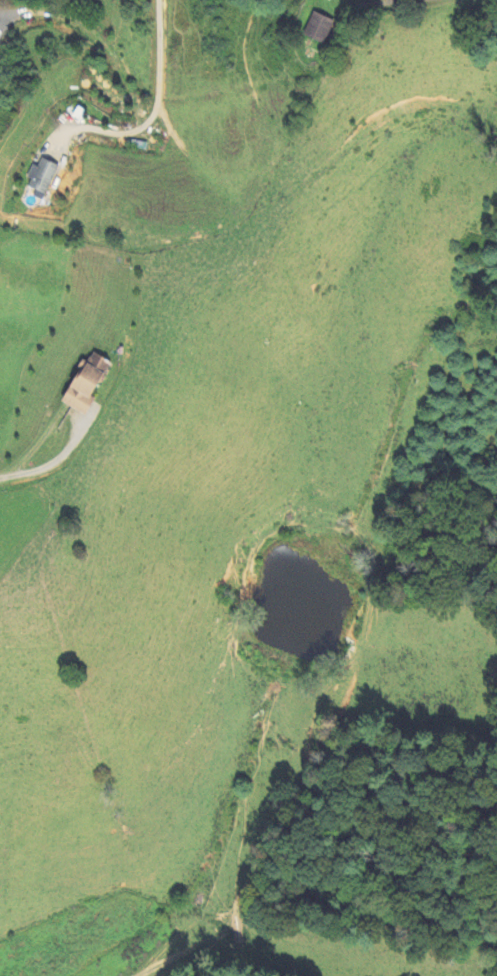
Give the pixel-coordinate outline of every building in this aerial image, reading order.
[(334,22),(314,13),(303,36),(324,45),(334,22)] [(29,189),(48,196),(59,166),(41,160),(39,168),(33,166),(28,179),(32,181),(29,189)] [(86,418),(94,401),(92,400),(110,364),(92,355),(87,364),(84,362),(62,406),(86,418)]
